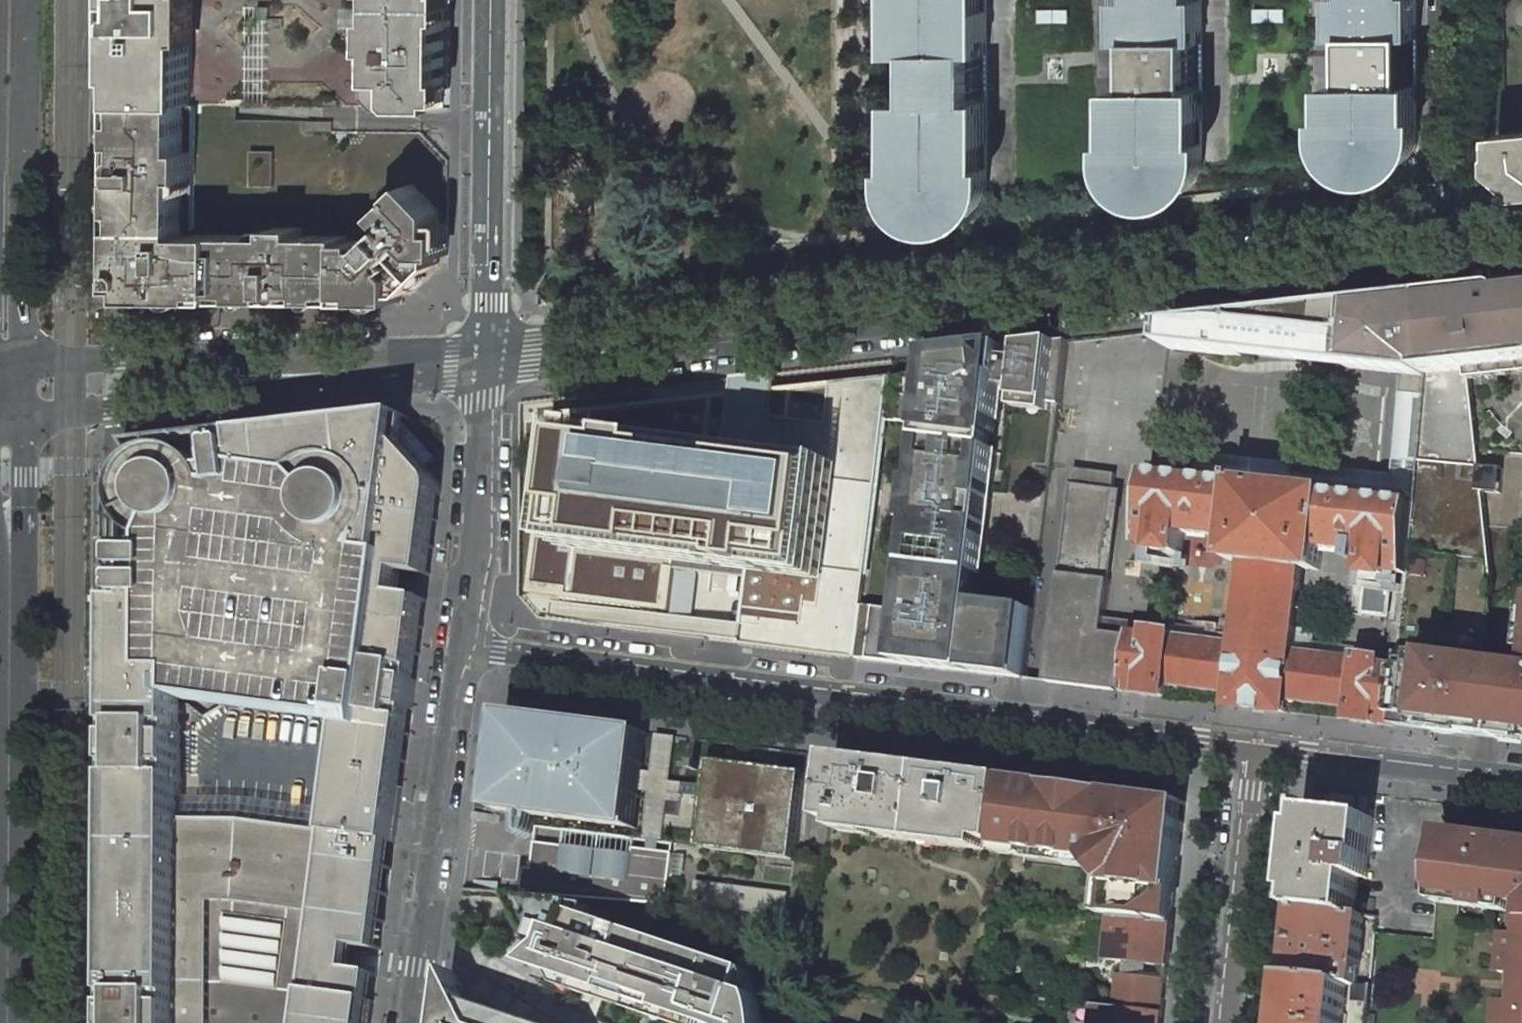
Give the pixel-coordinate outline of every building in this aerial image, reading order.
[(139,65),(191,65),(192,0),(132,0),(132,11),(132,12),(139,12),(139,25),(139,27),(139,65)] [(450,46),(450,18),(436,18),(436,0),(382,0),(382,4),(349,3),(348,30),(375,30),(375,67),(428,67),(450,46)] [(450,0),(436,0),(436,18),(450,18),(450,0)] [(922,11),(909,11),(907,11),(907,54),(909,54),(922,54),(923,101),(910,101),(908,101),(908,143),(910,143),(923,143),(923,168),(911,168),(909,168),(909,187),(910,193),(911,194),(916,203),(925,212),(929,207),(938,211),(948,214),(958,213),(969,209),(973,214),(981,207),(987,200),(992,189),(993,180),(993,167),(986,167),(985,143),(993,143),(992,100),(985,100),(985,54),(992,54),(992,10),(984,11),(984,0),(922,0),(922,11)] [(1198,42),(1206,42),(1205,0),(1122,0),(1122,42),(1137,42),(1138,88),(1123,88),(1123,118),(1138,118),(1138,142),(1123,141),(1123,161),(1126,170),(1130,178),(1138,187),(1141,189),(1145,183),(1155,188),(1165,190),(1176,189),(1184,185),(1188,189),(1194,184),(1198,179),(1202,174),(1205,166),(1206,157),(1206,142),(1199,142),(1199,118),(1206,118),(1206,88),(1199,88),(1198,42)] [(1419,0),(1336,0),(1336,38),(1351,38),(1351,84),(1337,85),(1337,136),(1338,142),(1343,153),(1347,158),(1354,164),(1360,158),(1364,161),(1370,163),(1380,165),(1391,163),(1395,161),(1401,157),(1406,162),(1414,153),(1418,145),(1420,139),(1420,84),(1413,84),(1412,38),(1420,38),(1419,0)] [(258,17),(270,17),(271,25),(283,26),(283,17),(271,16),(271,7),(258,6),(258,17)] [(124,15),(124,104),(130,104),(133,104),(135,25),(139,25),(139,12),(132,12),(132,11),(128,12),(126,13),(124,15)] [(139,104),(191,105),(191,65),(139,65),(139,27),(139,25),(135,25),(133,104),(139,104)] [(374,107),(428,107),(435,107),(442,100),(442,87),(450,88),(450,46),(428,67),(375,67),(374,107)] [(137,283),(139,104),(133,104),(130,104),(130,142),(130,155),(127,156),(125,158),(124,159),(124,162),(124,165),(125,167),(127,169),(129,170),(129,179),(136,179),(136,283),(137,283)] [(259,234),(185,233),(185,228),(193,228),(194,105),(191,105),(139,104),(137,283),(154,283),(154,298),(167,298),(170,292),(170,289),(181,290),(180,298),(204,298),(205,294),(219,295),(219,291),(239,291),(239,299),(271,299),(271,291),(279,292),(280,294),(282,296),(284,297),(286,297),(288,297),(291,296),(293,294),(294,291),(306,291),(328,292),(328,300),(342,300),(342,264),(410,265),(424,253),(439,253),(448,253),(448,232),(439,232),(439,209),(412,181),(399,194),(400,195),(384,212),(395,223),(388,229),(389,238),(385,242),(380,238),(373,244),(366,244),(366,238),(347,238),(347,235),(301,234),(301,226),(273,226),(273,234),(259,234)] [(307,129),(333,129),(333,120),(307,120),(307,129)] [(1502,132),(1502,140),(1521,141),(1521,131),(1502,132)] [(1502,140),(1502,132),(1499,133),(1499,163),(1521,183),(1521,141),(1502,140)] [(273,149),(248,149),(248,164),(260,164),(273,164),(273,149)] [(248,185),(272,186),(273,164),(260,164),(248,164),(248,185)] [(123,179),(122,297),(150,298),(154,298),(154,283),(137,283),(136,283),(136,179),(129,179),(123,179)] [(259,234),(273,234),(273,226),(265,226),(262,227),(261,229),(259,231),(259,234)] [(388,229),(380,238),(385,242),(389,238),(388,229)] [(373,244),(380,238),(376,235),(372,239),(366,238),(366,244),(373,244)] [(410,265),(402,273),(402,289),(411,289),(435,266),(439,261),(439,253),(424,253),(410,265)] [(342,300),(402,300),(402,289),(402,273),(410,265),(342,264),(342,300)] [(167,298),(180,298),(181,290),(170,289),(170,292),(167,298)] [(306,299),(328,300),(328,292),(306,291),(306,299)] [(1512,298),(1509,293),(1505,292),(1502,293),(1499,294),(1498,296),(1497,300),(1480,301),(1479,294),(1435,299),(1435,300),(1428,377),(1417,497),(1487,503),(1486,491),(1483,466),(1474,381),(1474,380),(1473,371),(1521,367),(1521,293),(1512,298)] [(1353,369),(1428,377),(1435,300),(1435,299),(1360,308),(1360,309),(1348,319),(1357,332),(1353,369)] [(1196,352),(1245,357),(1249,320),(1172,329),(1169,349),(1196,352)] [(1249,320),(1245,357),(1353,369),(1357,332),(1249,320)] [(1018,400),(1061,405),(1068,356),(1069,341),(1024,346),(1023,361),(1019,390),(1018,400)] [(942,669),(1026,680),(1035,611),(1012,608),(1011,618),(979,615),(980,604),(971,603),(974,576),(984,577),(988,535),(980,534),(981,526),(987,526),(990,502),(984,502),(985,493),(993,494),(998,452),(988,451),(993,404),(1003,405),(1005,388),(1008,360),(1010,348),(980,352),(966,474),(952,588),(946,637),(942,669)] [(1196,352),(1169,349),(1152,475),(1417,504),(1417,497),(1428,377),(1353,369),(1245,357),(1196,352)] [(920,566),(909,565),(907,582),(918,583),(914,612),(904,611),(868,606),(861,659),(903,665),(904,654),(925,656),(924,667),(942,669),(946,637),(952,588),(966,474),(980,352),(938,357),(935,376),(892,381),(887,421),(927,426),(925,442),(935,443),(932,468),(921,466),(919,483),(925,483),(920,525),(914,524),(912,540),(923,541),(920,566)] [(1005,388),(1019,390),(1023,361),(1008,360),(1005,388)] [(1521,376),(1521,367),(1473,371),(1474,380),(1474,381),(1521,376)] [(751,581),(743,645),(857,659),(887,421),(892,381),(555,417),(533,592),(670,609),(675,571),(751,581)] [(383,933),(389,889),(390,883),(404,776),(429,589),(442,491),(438,481),(384,420),(368,422),(246,436),(249,460),(246,460),(245,453),(244,451),(243,450),(240,450),(238,450),(236,452),(235,454),(234,452),(233,451),(232,450),(230,450),(228,451),(226,453),(226,456),(227,462),(222,463),(219,439),(165,445),(166,454),(157,456),(151,459),(145,463),(142,465),(140,467),(136,472),(132,478),(128,487),(126,497),(126,503),(121,503),(121,557),(156,557),(156,561),(133,561),(131,562),(130,563),(129,564),(129,577),(130,578),(131,580),(139,580),(139,588),(131,588),(129,589),(129,590),(129,593),(130,596),(132,597),(130,598),(129,599),(129,604),(130,606),(131,607),(140,607),(140,610),(120,610),(120,672),(119,825),(119,874),(118,874),(118,885),(118,904),(117,1022),(371,1022),(383,933)] [(921,466),(932,468),(935,443),(925,442),(921,466)] [(1483,466),(1486,491),(1504,492),(1506,468),(1483,466)] [(1114,474),(1072,469),(1046,678),(1115,686),(1122,687),(1130,634),(1149,637),(1150,624),(1104,618),(1109,583),(1101,582),(1114,474)] [(1248,563),(1240,624),(1224,622),(1222,632),(1174,625),(1176,615),(1151,612),(1150,624),(1149,637),(1130,634),(1122,687),(1122,689),(1142,692),(1142,694),(1166,698),(1168,685),(1233,693),(1231,706),(1257,709),(1286,713),(1288,700),(1353,708),(1351,721),(1376,724),(1376,721),(1394,724),(1395,717),(1400,669),(1382,666),(1385,640),(1361,637),(1360,648),(1312,643),(1313,632),(1296,630),(1303,569),(1321,570),(1323,548),(1370,553),(1364,612),(1388,615),(1392,573),(1411,576),(1417,504),(1152,475),(1142,545),(1159,548),(1158,552),(1183,555),(1185,533),(1232,538),(1230,561),(1248,563)] [(914,524),(920,525),(925,483),(919,483),(914,524)] [(984,502),(990,502),(992,503),(993,494),(985,493),(984,502)] [(1484,665),(1494,595),(1496,583),(1487,503),(1417,497),(1417,504),(1411,576),(1400,669),(1395,717),(1433,722),(1432,731),(1521,743),(1521,674),(1512,673),(1512,668),(1484,665)] [(980,534),(988,535),(989,527),(987,526),(981,526),(980,534)] [(909,565),(920,566),(923,541),(912,540),(909,565)] [(914,612),(918,583),(907,582),(904,611),(914,612)] [(979,615),(1011,618),(1012,608),(980,604),(979,615)] [(903,665),(924,667),(925,656),(904,654),(903,665)] [(1115,686),(1046,678),(1046,682),(1114,691),(1115,686)] [(649,733),(508,716),(496,811),(637,829),(641,791),(649,792),(645,823),(702,831),(700,848),(794,859),(795,853),(799,818),(805,773),(711,761),(708,781),(671,777),(675,741),(656,739),(652,773),(644,772),(649,733)] [(984,768),(809,745),(799,818),(1004,843),(1004,836),(984,805),(984,768)] [(1115,875),(1113,900),(1111,913),(1111,917),(1113,917),(1173,924),(1181,844),(1176,844),(1177,831),(1183,832),(1184,822),(1165,798),(984,768),(984,805),(1004,836),(1004,843),(1004,844),(1033,848),(1033,853),(1092,860),(1093,858),(1105,859),(1105,862),(1115,875)] [(1374,818),(1310,811),(1299,910),(1364,916),(1374,917),(1376,897),(1356,895),(1358,878),(1368,879),(1374,818)] [(501,816),(474,812),(473,819),(500,823),(501,816)] [(1444,833),(1439,889),(1439,893),(1479,898),(1477,908),(1499,910),(1500,901),(1521,904),(1521,843),(1444,833)] [(524,869),(520,894),(665,905),(672,854),(633,849),(632,856),(534,843),(531,870),(524,869)] [(692,907),(739,910),(787,916),(789,892),(696,881),(692,907)] [(554,973),(582,982),(579,991),(607,1000),(610,991),(637,1000),(637,999),(638,998),(638,997),(654,948),(629,940),(632,932),(591,919),(578,914),(578,906),(516,897),(543,951),(527,964),(554,973)] [(1357,984),(1364,916),(1299,910),(1292,979),(1347,983),(1357,984)] [(1119,961),(1168,966),(1173,924),(1113,917),(1108,959),(1119,961)] [(1516,939),(1512,977),(1521,978),(1521,940),(1516,939)] [(686,949),(683,957),(654,947),(654,948),(638,997),(638,998),(637,999),(637,1000),(710,1022),(767,1022),(767,1019),(767,1015),(766,1007),(763,996),(743,990),(750,970),(686,949)] [(1116,976),(1112,1005),(1163,1013),(1167,982),(1116,976)] [(501,1012),(462,1001),(448,978),(444,1022),(536,1022),(501,1012)] [(1519,1009),(1510,1008),(1508,1022),(1521,1022),(1521,978),(1519,1009)] [(1347,983),(1292,979),(1287,1022),(1343,1022),(1347,983)] [(1356,1000),(1370,1001),(1371,986),(1357,984),(1356,1000)] [(1163,1013),(1112,1005),(1099,1006),(1097,1022),(1162,1022),(1163,1013)]
